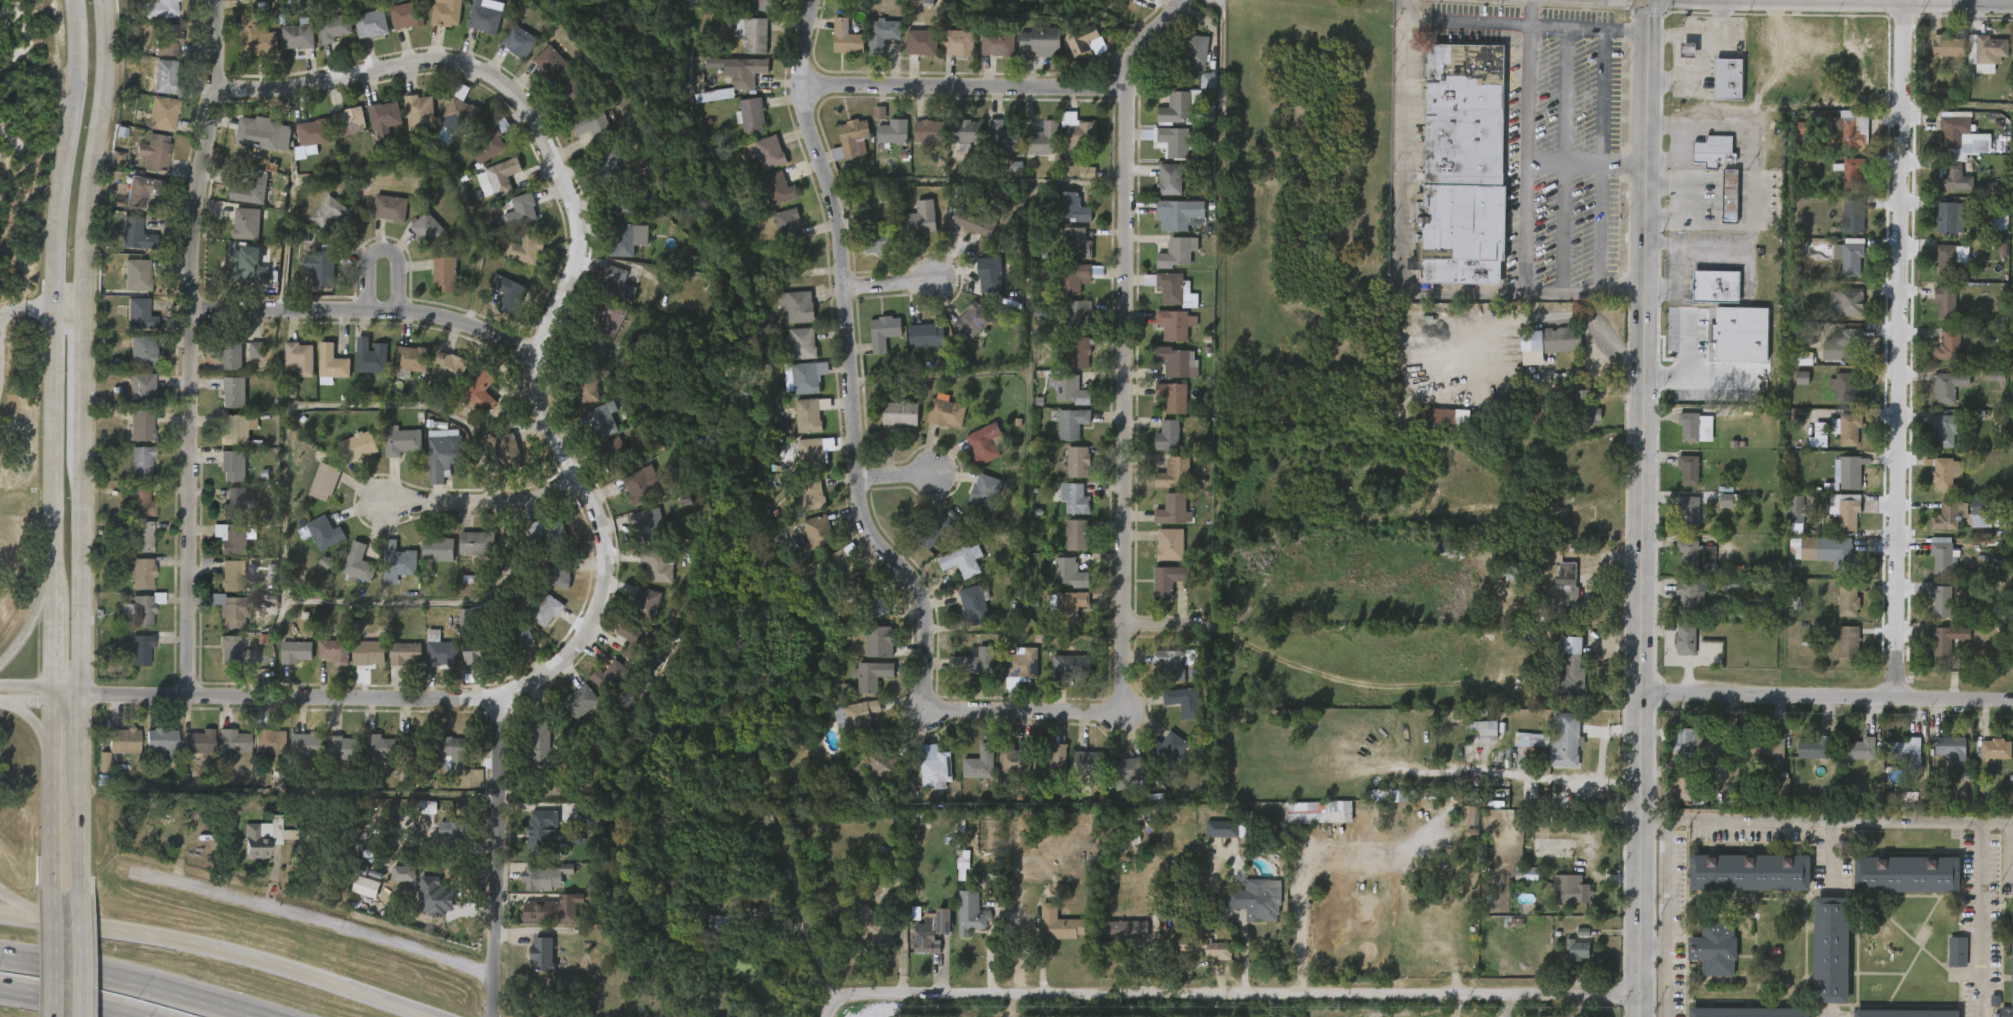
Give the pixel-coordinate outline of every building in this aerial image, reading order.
[(157,1),(157,0),(180,0),(177,1),(178,16),(145,18),(144,2),(157,1)] [(393,6),(392,0),(402,0),(403,4),(416,1),(421,24),(393,30),(388,7),(393,6)] [(430,26),(433,0),(460,0),(458,26),(450,25),(450,28),(430,26)] [(465,27),(473,0),(489,0),(504,4),(495,36),(465,27)] [(750,9),(752,0),(779,0),(776,15),(750,9)] [(383,35),(357,39),(352,16),(382,9),(387,34),(383,35)] [(256,12),(257,23),(265,22),(266,33),(274,32),(276,53),(243,56),(239,14),(256,12)] [(380,19),(385,41),(411,35),(407,13),(380,19)] [(324,44),(321,45),(316,21),(346,15),(350,33),(332,37),(333,43),(324,44)] [(848,18),(847,35),(863,35),(863,54),(854,53),(854,56),(842,56),(842,53),(833,53),(833,18),(848,18)] [(1109,48),(1080,61),(1067,30),(1096,18),(1109,48)] [(380,44),(374,19),(345,26),(350,51),(380,44)] [(766,26),(766,54),(744,54),(744,45),(741,45),(741,37),(735,37),(735,19),(766,19),(766,26)] [(883,56),(869,56),(870,21),(900,21),(900,40),(884,40),(883,56)] [(536,40),(522,61),(499,43),(512,23),(536,40)] [(180,24),(180,31),(182,31),(182,45),(175,45),(175,56),(154,56),(154,39),(160,39),(160,24),(180,24)] [(312,48),(282,49),(280,27),(311,24),(312,48)] [(247,43),(246,26),(233,26),(235,64),(268,63),(268,43),(247,43)] [(327,54),(326,47),(342,45),(340,28),(309,32),(312,56),(327,54)] [(854,45),(839,45),(839,28),(825,28),(824,64),(854,64),(854,45)] [(1060,28),(1059,58),(1030,57),(1030,51),(1019,51),(1019,33),(1031,33),(1031,28),(1060,28)] [(726,48),(734,48),(733,64),(757,64),(758,30),(727,29),(726,48)] [(860,31),(861,66),(875,66),(875,51),(891,50),(891,32),(874,32),(874,31),(860,31)] [(937,31),(936,57),(925,57),(925,55),(906,55),(906,31),(937,31)] [(973,31),(973,57),(942,55),(942,31),(973,31)] [(1014,33),(1013,58),(981,55),(981,32),(1014,33)] [(529,49),(502,34),(490,56),(517,71),(529,49)] [(1208,69),(1200,74),(1187,72),(1189,59),(1186,59),(1189,34),(1213,37),(1208,69)] [(1962,38),(1962,56),(1930,55),(1930,34),(1944,34),(1944,38),(1962,38)] [(1988,34),(1988,38),(2006,39),(2006,57),(1990,56),(1989,64),(1978,64),(1978,56),(1974,56),(1974,34),(1988,34)] [(146,66),(171,67),(172,36),(147,35),(146,66)] [(274,59),(304,59),(304,36),(273,36),(274,59)] [(1095,62),(1088,36),(1057,44),(1064,70),(1095,62)] [(1021,67),(1050,68),(1050,40),(1021,39),(1021,43),(1010,43),(1009,61),(1021,61),(1021,67)] [(897,66),(927,67),(927,42),(897,41),(897,66)] [(963,67),(963,42),(935,41),(934,67),(963,67)] [(1500,45),(1498,186),(1501,186),(1500,258),(1496,258),(1496,281),(1418,280),(1418,268),(1403,267),(1403,255),(1412,254),(1413,243),(1411,243),(1411,203),(1409,203),(1409,194),(1419,193),(1420,185),(1422,44),(1500,45)] [(570,68),(553,83),(532,60),(549,45),(570,68)] [(971,66),(1004,67),(1004,46),(972,45),(971,66)] [(1958,75),(1965,75),(1965,84),(1983,84),(1984,75),(1990,75),(1990,68),(1998,68),(1998,50),(1979,49),(1979,46),(1958,45),(1958,75)] [(1196,83),(1198,47),(1174,46),(1173,82),(1196,83)] [(1922,67),(1953,67),(1954,47),(1922,47),(1922,67)] [(1684,68),(1684,54),(1670,54),(1670,68),(1684,68)] [(523,71),(543,93),(561,77),(541,55),(523,71)] [(181,87),(181,93),(153,92),(155,59),(178,60),(177,80),(181,80),(181,87)] [(759,90),(737,90),(737,59),(772,59),(772,73),(759,73),(759,90)] [(1744,101),(1715,101),(1716,59),(1744,59),(1744,101)] [(714,70),(715,86),(724,86),(724,101),(746,100),(746,84),(759,84),(759,69),(714,70)] [(1704,111),(1732,111),(1732,70),(1704,69),(1704,111)] [(166,71),(145,71),(145,104),(165,104),(166,71)] [(576,76),(579,82),(585,78),(591,89),(585,92),(592,105),(570,117),(565,107),(566,107),(556,87),(576,76)] [(1190,99),(1206,100),(1206,86),(1190,86),(1190,99)] [(1175,122),(1159,123),(1159,107),(1171,107),(1171,96),(1173,96),(1173,91),(1200,91),(1200,104),(1194,104),(1194,119),(1175,119),(1175,122)] [(569,92),(553,94),(557,121),(573,118),(569,92)] [(181,98),(179,112),(177,112),(175,131),(148,127),(153,94),(181,98)] [(417,95),(417,98),(431,97),(434,129),(407,131),(406,118),(404,118),(403,96),(417,95)] [(463,103),(470,106),(470,104),(480,109),(469,132),(455,125),(451,132),(441,126),(444,119),(440,117),(450,96),(463,103)] [(765,107),(767,125),(765,125),(766,132),(746,135),(744,122),(739,123),(738,111),(742,110),(741,99),(763,96),(765,107)] [(396,102),(401,124),(387,127),(390,142),(377,145),(374,130),(371,131),(366,107),(396,102)] [(365,129),(335,136),(330,113),(342,111),(341,109),(360,105),(365,129)] [(138,140),(166,143),(169,110),(142,107),(138,140)] [(729,112),(735,146),(757,143),(751,108),(729,112)] [(601,109),(613,138),(596,145),(590,130),(575,137),(569,123),(601,109)] [(1079,111),(1079,120),(1098,120),(1098,144),(1075,144),(1075,150),(1067,150),(1067,127),(1063,127),(1063,111),(1079,111)] [(1952,111),(1952,117),(1969,117),(1969,134),(1960,134),(1960,147),(1942,147),(1942,129),(1938,129),(1939,111),(1952,111)] [(360,117),(366,154),(382,152),(379,137),(393,135),(389,112),(360,117)] [(254,122),(267,124),(268,120),(281,122),(277,150),(233,143),(238,115),(255,118),(254,122)] [(1854,118),(1854,131),(1858,131),(1858,135),(1864,135),(1864,146),(1838,146),(1838,135),(1832,135),(1832,124),(1838,124),(1838,117),(1854,118)] [(305,147),(298,148),(295,125),(314,122),(314,120),(325,118),(329,143),(305,147)] [(357,142),(352,118),(323,124),(328,148),(357,142)] [(860,118),(861,121),(869,119),(874,140),(859,143),(862,157),(847,160),(840,126),(848,124),(848,121),(860,118)] [(561,133),(567,148),(582,141),(587,152),(603,145),(592,119),(561,133)] [(891,143),(891,149),(879,149),(880,143),(878,143),(878,125),(891,125),(891,119),(909,119),(909,143),(891,143)] [(948,121),(947,141),(916,143),(917,120),(924,120),(924,119),(948,121)] [(1023,133),(1022,153),(989,151),(991,119),(1016,121),(1015,132),(1023,133)] [(971,120),(971,122),(984,122),(984,142),(970,142),(970,152),(957,152),(957,142),(952,142),(951,122),(958,122),(958,120),(971,120)] [(1049,154),(1031,154),(1030,134),(1036,134),(1036,131),(1045,131),(1045,120),(1060,120),(1060,136),(1057,136),(1057,154),(1049,154)] [(508,148),(481,165),(474,152),(484,146),(477,134),(496,123),(503,135),(501,136),(508,148)] [(226,155),(269,162),(273,135),(231,128),(226,155)] [(1168,129),(1188,129),(1188,133),(1195,133),(1195,151),(1188,151),(1188,160),(1165,159),(1165,148),(1153,148),(1153,128),(1168,129)] [(1951,145),(1959,145),(1959,129),(1931,128),(1931,158),(1950,159),(1951,145)] [(289,133),(292,166),(308,165),(307,155),(321,154),(318,130),(289,133)] [(857,130),(829,133),(833,166),(861,163),(857,130)] [(867,136),(867,154),(897,154),(898,130),(880,130),(880,136),(867,136)] [(905,153),(930,153),(930,131),(904,132),(905,153)] [(1034,143),(1017,142),(1017,165),(1047,166),(1048,131),(1034,131),(1034,143)] [(1086,131),(1069,131),(1069,137),(1056,137),(1055,155),(1086,156),(1086,131)] [(171,144),(166,172),(143,168),(145,157),(135,155),(137,143),(146,145),(148,133),(169,137),(168,143),(171,144)] [(1799,145),(1800,134),(1787,133),(1786,144),(1799,145)] [(781,144),(789,162),(765,171),(759,153),(748,156),(744,146),(778,134),(781,144)] [(468,174),(498,162),(487,135),(471,142),(475,154),(462,159),(468,174)] [(1733,137),(1733,154),(1737,154),(1737,164),(1718,164),(1718,171),(1705,170),(1705,165),(1693,164),(1694,143),(1706,143),(1706,136),(1733,137)] [(1178,170),(1179,139),(1145,139),(1144,153),(1157,153),(1157,169),(1178,170)] [(158,184),(162,147),(138,144),(137,156),(128,155),(126,167),(135,168),(134,181),(158,184)] [(736,168),(748,164),(754,182),(778,173),(767,144),(732,158),(736,168)] [(599,186),(597,186),(589,166),(591,165),(587,157),(608,148),(621,176),(599,186)] [(1960,162),(1960,176),(1971,177),(1971,190),(1933,189),(1933,178),(1936,178),(1937,168),(1932,168),(1932,162),(1943,163),(1944,154),(1968,154),(1968,162),(1960,162)] [(512,192),(495,199),(483,170),(516,157),(521,171),(506,177),(512,192)] [(835,170),(831,157),(821,160),(825,173),(835,170)] [(1863,165),(1863,172),(1859,172),(1859,191),(1842,190),(1842,170),(1830,170),(1830,163),(1842,164),(1842,159),(1863,159),(1863,165)] [(116,163),(103,161),(101,173),(115,175),(116,163)] [(1181,196),(1157,196),(1157,184),(1159,184),(1159,165),(1181,164),(1181,196)] [(504,202),(498,187),(513,181),(507,167),(475,180),(486,209),(504,202)] [(1855,170),(1834,169),(1833,196),(1854,196),(1855,170)] [(788,183),(790,187),(796,183),(801,197),(773,207),(763,177),(784,170),(788,183)] [(1739,170),(1738,225),(1723,224),(1724,170),(1739,170)] [(266,175),(262,206),(227,201),(229,186),(245,188),(247,172),(266,175)] [(1172,206),(1171,174),(1148,175),(1149,206),(1172,206)] [(1962,201),(1962,187),(1951,187),(1951,175),(1934,175),(1934,189),(1928,189),(1928,201),(1962,201)] [(166,181),(163,196),(149,194),(146,209),(127,206),(132,176),(166,181)] [(1085,178),(1069,178),(1069,188),(1085,189),(1085,178)] [(1727,234),(1728,180),(1714,180),(1713,233),(1727,234)] [(751,188),(760,217),(789,209),(785,196),(778,199),(773,182),(751,188)] [(630,212),(607,218),(601,190),(624,185),(630,212)] [(117,211),(137,212),(138,191),(117,191),(117,211)] [(1078,193),(1078,198),(1080,198),(1080,207),(1091,208),(1091,223),(1075,223),(1075,219),(1057,219),(1057,192),(1078,193)] [(536,219),(505,229),(501,216),(509,213),(505,201),(530,193),(535,207),(532,208),(536,219)] [(354,216),(345,228),(332,218),(322,231),(308,220),(327,195),(354,216)] [(406,199),(403,223),(371,218),(374,195),(406,199)] [(903,236),(901,236),(899,215),(917,214),(916,201),(933,200),(936,233),(903,236)] [(1863,232),(1842,232),(1842,200),(1863,200),(1863,232)] [(1168,201),(1204,202),(1204,226),(1188,226),(1188,232),(1161,232),(1161,221),(1156,221),(1156,201),(1168,201)] [(1955,202),(1955,203),(1961,204),(1960,232),(1936,232),(1936,227),(1934,227),(1936,202),(1955,202)] [(1082,218),(1070,218),(1070,203),(1048,203),(1048,232),(1081,233),(1082,218)] [(392,235),(398,213),(369,204),(363,226),(392,235)] [(326,228),(336,235),(344,223),(318,205),(301,230),(317,241),(326,228)] [(806,238),(783,244),(774,214),(799,207),(802,217),(800,218),(806,238)] [(259,210),(257,239),(232,238),(234,209),(259,210)] [(956,209),(981,220),(986,210),(999,216),(989,238),(951,221),(956,209)] [(1853,244),(1854,211),(1834,210),(1833,243),(1853,244)] [(446,234),(429,250),(410,226),(425,212),(446,234)] [(1952,245),(1953,214),(1926,213),(1925,244),(1952,245)] [(879,214),(880,232),(896,231),(898,250),(865,253),(862,216),(879,214)] [(155,233),(155,249),(119,246),(120,217),(141,218),(140,232),(155,233)] [(988,233),(946,217),(940,233),(981,250),(988,233)] [(250,251),(251,219),(225,218),(224,250),(250,251)] [(763,225),(770,248),(793,242),(787,219),(763,225)] [(420,259),(437,244),(417,222),(400,238),(420,259)] [(1982,240),(1996,240),(1997,224),(1983,224),(1982,240)] [(633,256),(608,256),(609,245),(610,245),(610,225),(633,225),(633,256)] [(1085,236),(1085,241),(1091,242),(1091,257),(1067,257),(1067,229),(1085,229),(1085,236)] [(112,258),(146,258),(146,244),(132,244),(132,231),(113,231),(112,258)] [(545,240),(540,253),(538,252),(534,264),(504,254),(508,240),(520,244),(524,231),(545,238),(545,240)] [(1081,250),(1076,250),(1076,238),(1059,239),(1060,269),(1082,269),(1081,250)] [(1173,268),(1156,267),(1156,252),(1167,252),(1167,243),(1170,243),(1170,238),(1197,239),(1197,250),(1191,250),(1191,264),(1173,263),(1173,268)] [(333,244),(333,286),(310,285),(310,276),(308,276),(308,269),(302,269),(302,255),(311,255),(311,249),(320,249),(320,244),(333,244)] [(1858,257),(1858,275),(1840,275),(1840,258),(1832,258),(1832,244),(1862,244),(1862,257),(1858,257)] [(500,252),(496,267),(527,276),(535,250),(516,245),(513,255),(500,252)] [(1954,246),(1967,247),(1967,262),(1954,261),(1954,276),(1936,276),(1936,257),(1932,257),(1932,246),(1954,246)] [(251,250),(250,262),(248,262),(246,282),(232,281),(233,264),(224,263),(225,248),(251,250)] [(796,265),(797,282),(781,283),(780,269),(778,269),(777,252),(811,250),(812,264),(796,265)] [(877,250),(853,251),(853,265),(878,264),(877,250)] [(456,256),(455,292),(434,291),(435,284),(432,284),(433,256),(456,256)] [(1957,273),(1958,256),(1926,256),(1925,287),(1945,288),(1945,273),(1957,273)] [(1000,257),(1002,291),(980,292),(980,278),(978,278),(977,258),(1000,257)] [(147,272),(147,279),(149,279),(149,289),(122,289),(122,259),(147,259),(147,272)] [(302,297),(327,297),(326,263),(295,263),(295,281),(301,281),(302,297)] [(636,286),(631,301),(598,290),(607,263),(628,270),(624,282),(636,286)] [(1080,294),(1060,294),(1060,263),(1091,263),(1092,277),(1080,278),(1080,294)] [(445,303),(446,268),(425,267),(424,302),(445,303)] [(968,269),(969,306),(992,305),(991,268),(968,269)] [(115,301),(139,301),(140,271),(116,270),(115,301)] [(1737,297),(1737,304),(1690,303),(1690,271),(1737,272),(1737,297)] [(527,287),(514,315),(496,307),(503,292),(489,285),(495,272),(527,287)] [(1183,273),(1183,280),(1190,280),(1190,293),(1183,293),(1183,304),(1161,304),(1162,286),(1156,286),(1156,272),(1183,273)] [(1070,306),(1071,294),(1079,294),(1080,277),(1053,275),(1052,306),(1070,306)] [(615,294),(619,281),(598,276),(592,302),(624,310),(627,297),(615,294)] [(1852,283),(1852,288),(1853,288),(1853,301),(1857,301),(1856,305),(1862,305),(1862,317),(1835,316),(1835,312),(1829,312),(1829,291),(1836,291),(1836,288),(1839,288),(1839,282),(1852,283)] [(480,298),(495,304),(489,317),(503,323),(515,296),(487,284),(480,298)] [(1187,318),(1187,304),(1177,305),(1176,284),(1146,284),(1146,297),(1155,297),(1155,315),(1173,315),(1173,319),(1187,318)] [(1954,288),(1954,319),(1936,319),(1936,301),(1933,301),(1933,288),(1954,288)] [(814,293),(814,303),(816,303),(817,322),(791,323),(790,311),(783,312),(782,293),(814,291),(814,293)] [(629,312),(614,338),(598,329),(606,315),(592,308),(599,295),(629,312)] [(147,308),(147,316),(155,316),(155,328),(125,328),(125,297),(147,297),(147,308)] [(1945,298),(1925,298),(1925,329),(1945,330),(1945,298)] [(993,317),(969,340),(953,323),(975,299),(993,317)] [(1093,304),(1093,313),(1095,313),(1095,331),(1069,330),(1069,307),(1066,307),(1066,300),(1093,300),(1093,304)] [(1852,300),(1820,300),(1820,327),(1852,326),(1852,300)] [(804,333),(803,302),(770,303),(771,322),(778,322),(779,333),(804,333)] [(585,320),(595,327),(588,339),(602,348),(618,324),(593,307),(585,320)] [(118,338),(146,338),(146,328),(141,328),(141,309),(118,308),(118,338)] [(1187,310),(1187,315),(1197,315),(1197,326),(1187,326),(1187,341),(1163,341),(1163,325),(1155,324),(1156,310),(1187,310)] [(1081,312),(1058,311),(1057,335),(1081,335),(1081,312)] [(959,351),(981,330),(965,313),(942,335),(959,351)] [(892,315),(892,317),(900,317),(901,335),(885,337),(886,353),(872,354),(870,319),(879,318),(878,316),(892,315)] [(1178,352),(1178,337),(1187,337),(1187,327),(1178,326),(1178,322),(1146,322),(1146,335),(1154,336),(1154,352),(1178,352)] [(936,323),(936,325),(943,325),(944,345),(909,347),(908,324),(936,323)] [(817,339),(817,346),(819,346),(819,358),(793,359),(791,328),(816,327),(817,339)] [(609,341),(600,367),(570,356),(575,342),(571,341),(576,328),(609,341)] [(861,329),(863,365),(877,364),(876,348),(892,347),(891,328),(861,329)] [(1857,361),(1824,361),(1824,342),(1828,342),(1828,333),(1839,333),(1839,329),(1861,329),(1861,343),(1857,343),(1857,361)] [(1575,330),(1576,352),(1537,354),(1537,350),(1526,351),(1525,341),(1516,341),(1516,331),(1575,330)] [(1959,359),(1932,359),(1932,346),(1938,346),(1938,343),(1942,343),(1942,330),(1959,330),(1959,359)] [(156,342),(156,347),(158,347),(157,366),(131,366),(131,335),(156,335),(156,342)] [(1089,336),(1089,338),(1100,338),(1100,344),(1091,344),(1089,367),(1068,367),(1068,336),(1089,336)] [(805,339),(780,339),(781,370),(806,369),(805,339)] [(241,341),(241,370),(222,370),(222,362),(219,362),(219,348),(221,348),(222,341),(241,341)] [(297,341),(297,344),(311,344),(312,377),(297,377),(297,373),(284,373),(283,341),(297,341)] [(332,342),(332,358),(349,358),(348,377),(332,377),(332,384),(319,384),(319,376),(317,376),(318,341),(332,342)] [(1922,370),(1949,370),(1950,341),(1932,341),(1932,356),(1923,356),(1922,370)] [(387,343),(387,372),(355,372),(355,350),(373,350),(373,346),(371,346),(371,342),(387,343)] [(1511,362),(1533,361),(1532,342),(1510,342),(1511,362)] [(409,347),(425,347),(422,372),(409,371),(409,378),(396,376),(397,369),(392,368),(395,345),(409,347)] [(147,347),(122,346),(121,376),(146,377),(147,347)] [(1172,346),(1171,349),(1191,350),(1191,365),(1198,365),(1198,377),(1165,377),(1165,360),(1156,360),(1156,346),(1172,346)] [(1080,348),(1058,349),(1059,379),(1080,379),(1080,348)] [(448,354),(450,353),(468,360),(458,385),(429,373),(438,350),(448,354)] [(240,369),(253,370),(254,353),(240,352),(240,369)] [(233,381),(232,353),(212,353),(213,381),(233,381)] [(323,388),(341,388),(341,369),(324,368),(325,353),(311,353),(310,395),(323,396),(323,388)] [(304,354),(276,354),(276,386),(304,386),(304,354)] [(347,382),(378,383),(378,354),(365,354),(365,362),(347,361),(347,382)] [(1178,388),(1178,361),(1154,361),(1155,388),(1178,388)] [(447,391),(452,367),(429,362),(424,386),(447,391)] [(819,373),(819,382),(821,382),(822,393),(796,395),(794,364),(818,362),(819,373)] [(496,401),(484,415),(473,405),(469,409),(459,400),(462,395),(461,394),(484,369),(495,378),(484,390),(496,401)] [(598,400),(574,403),(570,372),(594,370),(598,400)] [(1851,381),(1851,385),(1854,385),(1854,391),(1860,391),(1860,401),(1833,401),(1833,389),(1825,389),(1826,378),(1833,378),(1833,372),(1851,372),(1851,381)] [(153,398),(127,398),(127,373),(153,373),(153,398)] [(809,404),(809,373),(783,374),(783,404),(809,404)] [(1076,377),(1076,379),(1078,379),(1078,389),(1090,389),(1090,405),(1074,405),(1074,401),(1055,401),(1056,374),(1076,374),(1076,377)] [(1968,376),(1968,386),(1953,386),(1953,405),(1934,404),(1935,398),(1932,398),(1932,390),(1930,390),(1931,374),(1968,375),(1968,376)] [(244,377),(244,407),(221,407),(221,391),(219,391),(219,376),(244,377)] [(1798,382),(1786,382),(1786,395),(1798,395),(1798,382)] [(1187,383),(1186,413),(1165,413),(1166,397),(1155,397),(1156,383),(1187,383)] [(1825,411),(1850,412),(1851,384),(1826,383),(1825,389),(1818,389),(1818,400),(1825,400),(1825,411)] [(120,385),(121,411),(145,411),(145,384),(120,385)] [(1945,397),(1959,397),(1959,384),(1923,385),(1923,415),(1945,415),(1945,397)] [(1047,398),(1047,412),(1064,412),(1063,415),(1080,416),(1080,401),(1069,401),(1069,387),(1038,386),(1038,398),(1047,398)] [(212,418),(235,418),(236,388),(212,388),(212,418)] [(588,413),(587,388),(564,388),(565,413),(588,413)] [(1591,400),(1591,403),(1597,403),(1597,408),(1602,408),(1602,419),(1597,419),(1597,425),(1577,425),(1577,405),(1560,404),(1560,389),(1592,389),(1592,399),(1591,400)] [(949,395),(948,401),(966,405),(961,427),(947,424),(946,426),(926,421),(932,397),(936,398),(937,392),(949,395)] [(1177,395),(1146,394),(1145,408),(1155,408),(1155,425),(1176,425),(1177,395)] [(821,410),(824,431),(799,432),(797,399),(820,398),(821,410)] [(910,400),(910,402),(918,403),(917,425),(882,424),(883,401),(901,402),(901,399),(910,400)] [(617,431),(592,441),(588,432),(595,429),(587,410),(612,400),(616,410),(609,413),(617,431)] [(1580,401),(1565,401),(1565,433),(1590,434),(1591,416),(1580,415),(1580,401)] [(918,432),(952,439),(956,417),(937,413),(938,405),(924,402),(918,432)] [(1456,409),(1455,427),(1414,425),(1415,407),(1456,409)] [(152,428),(152,441),(128,440),(129,409),(152,410),(152,428)] [(810,409),(786,410),(787,443),(811,442),(810,409)] [(1080,440),(1059,440),(1059,410),(1090,409),(1090,424),(1080,424),(1080,440)] [(872,435),(908,436),(908,414),(873,413),(872,435)] [(1697,418),(1696,444),(1679,444),(1679,426),(1676,426),(1676,413),(1697,413),(1697,418)] [(247,445),(219,444),(220,432),(225,432),(225,414),(257,415),(256,430),(248,430),(247,445)] [(577,422),(589,450),(609,441),(597,414),(577,422)] [(1856,447),(1838,447),(1839,414),(1861,415),(1860,428),(1857,428),(1856,447)] [(1953,417),(1952,446),(1934,446),(1935,428),(1931,428),(1931,414),(1953,415),(1953,417)] [(1179,450),(1155,450),(1155,432),(1161,432),(1161,419),(1179,419),(1179,450)] [(1458,440),(1459,420),(1405,419),(1404,439),(1458,440)] [(1817,419),(1804,419),(1803,433),(1791,433),(1790,457),(1817,458),(1817,419)] [(1001,455),(978,467),(973,456),(975,456),(965,436),(994,421),(1001,434),(992,438),(1001,455)] [(1049,451),(1069,451),(1069,435),(1081,435),(1080,421),(1049,421),(1049,451)] [(143,452),(144,424),(121,424),(121,451),(143,452)] [(1948,426),(1923,426),(1923,458),(1943,458),(1943,444),(1948,444),(1948,426)] [(1847,457),(1847,437),(1851,438),(1851,429),(1820,428),(1820,444),(1829,444),(1829,457),(1847,457)] [(388,457),(383,457),(383,430),(420,429),(420,449),(405,450),(405,451),(399,452),(399,457),(388,457)] [(457,429),(458,435),(461,435),(462,446),(466,446),(466,454),(464,454),(464,463),(449,463),(450,476),(443,477),(443,484),(429,484),(427,430),(457,429)] [(369,430),(377,451),(344,463),(336,442),(353,435),(352,433),(361,430),(361,432),(369,430)] [(522,465),(504,470),(494,436),(515,430),(523,457),(520,458),(522,465)] [(1169,431),(1152,431),(1151,443),(1145,443),(1145,461),(1168,461),(1169,431)] [(632,463),(611,474),(597,447),(618,435),(632,463)] [(412,440),(389,441),(389,436),(376,436),(377,468),(392,468),(392,462),(412,461),(412,440)] [(824,448),(826,449),(827,468),(801,470),(800,455),(795,456),(794,443),(799,443),(798,439),(823,438),(824,448)] [(329,452),(337,474),(370,462),(362,440),(329,452)] [(512,476),(506,444),(485,448),(492,480),(512,476)] [(154,455),(154,457),(150,457),(148,478),(129,477),(129,446),(154,447),(154,455)] [(1088,448),(1088,452),(1090,452),(1090,465),(1088,465),(1088,477),(1067,477),(1067,446),(1088,446),(1088,448)] [(814,477),(813,449),(788,450),(789,478),(814,477)] [(244,450),(243,481),(222,481),(222,471),(218,471),(219,450),(244,450)] [(1171,487),(1155,487),(1155,472),(1166,472),(1166,459),(1169,459),(1169,456),(1189,456),(1189,483),(1171,483),(1171,487)] [(1696,456),(1696,486),(1679,486),(1679,468),(1675,468),(1675,456),(1696,456)] [(1862,456),(1862,458),(1873,458),(1873,464),(1862,464),(1862,489),(1841,488),(1841,483),(1840,483),(1840,490),(1825,489),(1825,482),(1835,482),(1835,459),(1841,459),(1841,456),(1862,456)] [(122,489),(143,488),(142,467),(146,467),(146,457),(121,458),(122,489)] [(1079,457),(1057,458),(1058,489),(1080,488),(1079,457)] [(1951,458),(1951,461),(1960,461),(1960,478),(1951,478),(1951,490),(1932,490),(1932,483),(1930,483),(1930,471),(1933,471),(1933,466),(1922,466),(1922,459),(1951,458)] [(336,479),(330,496),(327,495),(325,501),(307,495),(319,461),(340,469),(336,479)] [(236,462),(211,462),(211,483),(215,483),(215,492),(236,492),(236,462)] [(655,496),(632,505),(628,495),(629,495),(622,475),(644,466),(655,496)] [(1670,496),(1687,497),(1688,466),(1668,466),(1667,479),(1671,479),(1670,496)] [(1179,467),(1156,468),(1156,483),(1145,483),(1145,496),(1179,496),(1179,467)] [(1003,480),(993,509),(968,500),(979,472),(1003,480)] [(823,484),(825,496),(827,496),(828,507),(804,510),(799,478),(821,474),(823,484)] [(623,516),(647,508),(636,477),(612,486),(623,516)] [(1084,483),(1083,496),(1090,496),(1089,513),(1065,513),(1065,496),(1059,496),(1059,483),(1084,483)] [(147,494),(147,500),(153,500),(153,515),(129,515),(129,485),(147,485),(147,494)] [(245,487),(245,500),(252,500),(252,515),(245,515),(245,518),(220,518),(221,504),(227,504),(227,487),(245,487)] [(816,519),(814,489),(790,491),(792,520),(816,519)] [(1186,493),(1185,523),(1154,523),(1154,508),(1165,509),(1165,492),(1186,493)] [(1073,494),(1051,494),(1050,512),(1056,512),(1056,524),(1078,524),(1079,507),(1073,507),(1073,494)] [(1855,513),(1855,532),(1838,531),(1838,515),(1827,515),(1828,494),(1859,495),(1858,513),(1855,513)] [(1697,500),(1697,528),(1679,528),(1679,509),(1674,509),(1674,496),(1697,497),(1697,500)] [(236,498),(220,498),(219,516),(213,515),(212,527),(235,528),(236,498)] [(1990,498),(1990,499),(1999,500),(1999,514),(1990,514),(1990,527),(1970,527),(1971,498),(1990,498)] [(146,527),(146,511),(139,511),(140,499),(122,499),(121,526),(146,527)] [(1956,500),(1956,502),(1965,502),(1965,517),(1957,517),(1956,530),(1929,529),(1929,517),(1935,517),(1935,513),(1938,513),(1939,500),(1956,500)] [(1176,504),(1155,504),(1155,519),(1144,519),(1144,534),(1182,534),(1182,522),(1176,522),(1176,504)] [(1723,504),(1709,504),(1709,517),(1723,517),(1723,504)] [(1846,542),(1846,524),(1850,524),(1850,505),(1819,505),(1819,524),(1828,524),(1829,542),(1846,542)] [(1777,542),(1793,543),(1794,506),(1777,506),(1777,542)] [(665,538),(643,543),(637,512),(659,507),(665,538)] [(1689,507),(1670,507),(1670,536),(1689,536),(1689,507)] [(1961,537),(1980,538),(1980,509),(1961,508),(1961,537)] [(954,523),(928,550),(913,539),(915,537),(904,527),(918,512),(930,523),(942,510),(954,523)] [(330,525),(332,529),(338,526),(344,538),(321,551),(304,524),(323,513),(330,525)] [(572,545),(553,551),(551,546),(536,551),(528,524),(562,513),(572,545)] [(831,524),(839,543),(814,551),(804,521),(828,513),(831,524)] [(1087,523),(1087,526),(1088,526),(1087,550),(1066,550),(1067,519),(1087,519),(1087,523)] [(151,552),(128,552),(128,527),(131,527),(131,521),(151,521),(151,552)] [(435,522),(435,536),(436,536),(436,538),(452,538),(452,561),(421,561),(423,522),(435,522)] [(255,526),(255,539),(245,539),(245,555),(218,555),(218,537),(211,537),(211,524),(255,524),(255,526)] [(311,562),(337,549),(331,537),(324,540),(316,524),(296,535),(311,562)] [(793,531),(799,554),(789,557),(790,560),(785,561),(789,573),(802,569),(800,561),(825,554),(817,525),(793,531)] [(1159,561),(1156,561),(1158,529),(1183,529),(1183,560),(1159,560),(1159,561)] [(1056,530),(1055,561),(1077,562),(1078,531),(1056,530)] [(494,532),(493,555),(469,556),(469,554),(458,554),(458,531),(494,532)] [(211,565),(237,565),(237,536),(204,536),(204,548),(211,548),(211,565)] [(1816,561),(1799,560),(1799,537),(1816,537),(1816,561)] [(1849,539),(1849,543),(1851,543),(1850,557),(1859,558),(1859,573),(1832,573),(1832,560),(1825,560),(1825,548),(1830,548),(1830,545),(1833,543),(1833,538),(1849,539)] [(380,551),(369,582),(340,572),(351,542),(349,541),(350,539),(380,551)] [(1147,571),(1173,571),(1173,540),(1148,540),(1147,571)] [(1700,540),(1700,545),(1716,546),(1716,562),(1703,562),(1704,550),(1700,550),(1699,570),(1682,570),(1682,555),(1673,555),(1673,548),(1677,548),(1677,540),(1700,540)] [(474,542),(450,543),(450,565),(474,565),(474,542)] [(862,574),(839,588),(833,579),(826,583),(816,567),(855,542),(861,553),(852,558),(862,574)] [(1950,543),(1950,574),(1932,574),(1932,555),(1928,555),(1929,542),(1950,543)] [(977,544),(982,555),(975,559),(981,572),(964,580),(957,564),(943,571),(937,558),(968,544),(969,548),(977,544)] [(1923,584),(1946,585),(1946,568),(1941,568),(1941,548),(1920,547),(1920,567),(1924,567),(1923,584)] [(414,548),(414,572),(444,573),(445,549),(414,548)] [(675,550),(674,564),(672,564),(672,582),(645,582),(645,563),(639,563),(639,549),(675,550)] [(416,550),(415,575),(383,574),(383,551),(404,552),(404,550),(416,550)] [(2005,576),(2012,576),(2012,550),(2005,551),(2005,576)] [(363,592),(367,575),(353,571),(357,554),(342,551),(334,585),(363,592)] [(927,568),(933,582),(948,575),(954,590),(972,583),(966,570),(972,567),(965,551),(927,568)] [(1688,551),(1666,551),(1666,564),(1671,564),(1671,578),(1688,578),(1688,574),(1705,574),(1705,557),(1688,556),(1688,551)] [(570,578),(568,589),(543,584),(549,555),(571,559),(568,578),(570,578)] [(636,592),(663,593),(664,572),(657,572),(657,558),(630,557),(629,575),(637,575),(636,592)] [(1075,557),(1075,562),(1077,562),(1077,572),(1089,572),(1088,588),(1072,587),(1072,583),(1054,583),(1055,557),(1075,557)] [(151,559),(152,565),(153,565),(153,577),(151,577),(151,590),(130,591),(130,577),(121,577),(121,567),(131,567),(130,558),(151,559)] [(243,568),(243,591),(220,591),(221,587),(218,587),(218,578),(220,578),(221,560),(244,561),(243,568)] [(376,561),(375,585),(405,586),(406,562),(376,561)] [(1574,564),(1574,587),(1576,587),(1576,602),(1582,602),(1581,615),(1552,614),(1553,574),(1557,574),(1557,561),(1574,562),(1574,564)] [(1527,563),(1526,581),(1503,580),(1503,562),(1527,563)] [(1172,597),(1154,597),(1154,567),(1188,567),(1188,581),(1172,581),(1172,597)] [(1066,568),(1045,568),(1044,595),(1073,595),(1073,583),(1066,583),(1066,568)] [(212,602),(235,602),(235,571),(212,571),(212,602)] [(561,573),(537,572),(536,597),(560,598),(561,573)] [(1567,573),(1549,573),(1548,587),(1544,587),(1543,625),(1573,626),(1574,612),(1566,612),(1567,573)] [(1163,608),(1163,592),(1178,592),(1178,578),(1144,577),(1144,608),(1163,608)] [(1705,590),(1705,604),(1699,604),(1699,613),(1681,613),(1681,595),(1677,595),(1677,578),(1707,578),(1707,590),(1705,590)] [(874,582),(880,596),(883,595),(890,612),(872,619),(865,603),(869,601),(863,587),(874,582)] [(980,584),(981,589),(987,587),(990,599),(984,600),(988,616),(964,622),(962,611),(963,611),(958,589),(980,584)] [(1856,592),(1856,598),(1858,598),(1858,610),(1856,610),(1855,617),(1837,617),(1838,604),(1830,604),(1830,593),(1838,593),(1838,584),(1856,584),(1856,592)] [(662,593),(653,622),(629,615),(633,598),(635,598),(639,586),(662,593)] [(1950,586),(1950,617),(1932,617),(1932,599),(1929,599),(1929,586),(1950,586)] [(1694,619),(1695,592),(1666,591),(1665,606),(1670,606),(1670,618),(1694,619)] [(153,604),(152,614),(151,614),(151,626),(130,626),(130,614),(119,614),(120,603),(130,604),(130,595),(150,596),(150,592),(163,592),(163,604),(153,604)] [(545,592),(564,605),(555,617),(553,615),(544,627),(517,608),(527,595),(537,602),(545,592)] [(1078,606),(1078,623),(1057,623),(1057,609),(1051,609),(1051,597),(1058,597),(1058,592),(1089,592),(1089,606),(1078,606)] [(955,633),(978,628),(972,595),(949,600),(955,633)] [(1942,597),(1921,596),(1921,627),(1941,628),(1942,597)] [(245,617),(245,628),(223,628),(223,619),(220,619),(220,604),(223,604),(223,597),(251,597),(251,617),(245,617)] [(1847,597),(1828,597),(1829,627),(1848,627),(1847,597)] [(1760,621),(1727,620),(1727,610),(1741,610),(1741,606),(1760,606),(1760,621)] [(236,639),(237,608),(212,608),(211,638),(236,639)] [(873,609),(857,613),(862,630),(877,625),(873,609)] [(525,647),(505,656),(496,634),(525,621),(534,643),(525,647)] [(653,638),(638,665),(621,655),(630,641),(616,633),(623,621),(653,638)] [(1694,624),(1693,655),(1675,655),(1675,648),(1673,648),(1673,635),(1675,635),(1676,623),(1694,624)] [(893,626),(893,629),(896,629),(895,657),(868,657),(868,627),(893,626)] [(1857,660),(1837,660),(1837,626),(1858,627),(1857,660)] [(1950,630),(1950,659),(1932,659),(1932,641),(1929,641),(1929,627),(1950,628),(1950,630)] [(439,629),(439,642),(457,642),(457,664),(426,666),(427,629),(439,629)] [(612,665),(621,672),(639,650),(618,633),(609,644),(621,653),(612,665)] [(153,635),(152,647),(148,647),(148,666),(129,665),(130,636),(153,635)] [(1580,650),(1579,662),(1577,662),(1577,668),(1582,668),(1581,697),(1552,697),(1553,670),(1559,670),(1560,635),(1581,635),(1580,650)] [(1684,666),(1685,636),(1667,635),(1666,666),(1684,666)] [(240,636),(240,645),(242,645),(242,649),(254,649),(254,664),(221,664),(222,646),(220,646),(220,636),(240,636)] [(883,667),(882,637),(857,637),(857,668),(883,667)] [(1827,670),(1848,670),(1849,637),(1828,637),(1827,670)] [(349,640),(349,665),(333,665),(333,658),(318,658),(319,639),(349,640)] [(465,665),(463,641),(492,639),(493,661),(480,662),(480,664),(465,665)] [(431,640),(418,640),(419,651),(431,651),(431,640)] [(287,665),(282,665),(282,642),(313,643),(313,661),(299,661),(299,665),(287,665)] [(361,665),(357,665),(357,642),(387,642),(387,664),(361,665)] [(393,667),(392,644),(423,644),(423,662),(407,662),(407,667),(393,667)] [(121,646),(123,676),(141,676),(140,658),(145,658),(145,645),(121,646)] [(243,660),(230,660),(230,646),(211,646),(211,675),(243,675),(243,660)] [(993,646),(993,674),(950,672),(951,656),(977,657),(978,646),(993,646)] [(1037,648),(1037,678),(1005,677),(1005,654),(1015,654),(1016,647),(1037,648)] [(1168,649),(1187,649),(1187,680),(1166,680),(1166,663),(1155,663),(1156,649),(1168,649)] [(339,676),(340,651),(309,650),(309,669),(323,669),(323,675),(339,676)] [(345,674),(375,675),(376,652),(346,651),(345,674)] [(303,670),(303,653),(273,652),(272,675),(290,675),(290,670),(303,670)] [(417,676),(448,676),(448,653),(418,652),(417,676)] [(412,676),(412,654),(381,653),(381,675),(412,676)] [(455,674),(477,674),(477,653),(455,654),(455,674)] [(1090,656),(1089,678),(1052,678),(1053,655),(1090,656)] [(941,667),(940,683),(982,684),(983,656),(968,656),(968,668),(941,667)] [(1028,658),(1006,658),(1006,666),(996,666),(995,688),(1027,688),(1028,658)] [(631,672),(625,680),(639,691),(627,707),(591,679),(590,680),(588,679),(597,667),(603,673),(613,659),(631,672)] [(1174,687),(1175,662),(1143,660),(1142,675),(1154,675),(1154,686),(1174,687)] [(881,676),(881,693),(861,693),(861,677),(855,677),(855,667),(861,667),(861,661),(897,662),(897,676),(881,676)] [(1080,666),(1043,665),(1042,686),(1079,688),(1080,666)] [(586,678),(580,691),(602,703),(617,677),(603,670),(596,683),(586,678)] [(849,689),(848,704),(868,704),(868,687),(884,688),(884,674),(845,673),(845,689),(849,689)] [(585,683),(600,701),(575,721),(560,702),(585,683)] [(1201,686),(1205,717),(1185,719),(1183,703),(1167,705),(1165,691),(1201,686)] [(881,701),(884,711),(873,714),(875,721),(871,722),(874,734),(845,741),(837,708),(881,698),(881,701)] [(1186,729),(1185,721),(1190,720),(1188,698),(1153,702),(1154,717),(1170,715),(1172,730),(1186,729)] [(1580,732),(1580,739),(1578,739),(1579,767),(1549,766),(1551,734),(1558,734),(1558,723),(1554,722),(1555,713),(1581,714),(1580,732)] [(550,719),(550,728),(553,728),(552,742),(559,742),(559,745),(561,745),(560,767),(531,767),(532,718),(550,719)] [(1498,721),(1498,739),(1480,740),(1480,730),(1470,731),(1470,721),(1498,721)] [(133,727),(133,729),(137,729),(137,752),(121,752),(121,758),(105,758),(106,728),(125,728),(125,727),(133,727)] [(162,727),(162,729),(175,729),(176,760),(165,760),(165,750),(144,749),(144,729),(151,729),(151,727),(162,727)] [(212,729),(211,754),(181,753),(182,733),(201,733),(201,728),(212,729)] [(1695,729),(1694,756),(1702,756),(1702,762),(1676,760),(1676,752),(1674,752),(1674,740),(1676,740),(1676,728),(1695,729)] [(234,729),(234,733),(248,733),(248,752),(218,753),(218,729),(234,729)] [(269,729),(269,731),(285,731),(285,754),(269,754),(269,763),(253,763),(253,729),(269,729)] [(1173,729),(1192,743),(1174,768),(1149,750),(1158,738),(1164,742),(1173,729)] [(520,778),(543,779),(544,731),(521,730),(520,778)] [(416,731),(416,736),(430,736),(430,766),(414,766),(414,753),(401,753),(401,731),(416,731)] [(1486,731),(1459,732),(1459,741),(1468,741),(1469,746),(1487,745),(1486,731)] [(316,732),(316,734),(321,734),(321,757),(290,757),(291,734),(309,734),(309,732),(316,732)] [(1550,735),(1549,747),(1515,746),(1515,732),(1550,735)] [(380,734),(380,738),(394,739),(394,757),(363,757),(363,734),(380,734)] [(452,736),(452,737),(465,737),(465,769),(445,769),(445,756),(436,756),(437,735),(452,736)] [(1781,758),(1750,757),(1750,740),(1769,740),(1769,735),(1781,735),(1781,758)] [(1827,758),(1826,762),(1817,762),(1817,757),(1796,757),(1796,740),(1815,740),(1815,735),(1827,735),(1827,758)] [(1873,758),(1842,757),(1842,740),(1861,740),(1861,735),(1873,735),(1873,758)] [(357,739),(357,760),(342,760),(342,761),(326,760),(327,736),(342,736),(341,738),(357,739)] [(1919,758),(1888,758),(1888,740),(1907,741),(1907,736),(1919,736),(1919,758)] [(1964,737),(1964,761),(1950,760),(1951,754),(1933,753),(1934,736),(1964,737)] [(2002,737),(2002,740),(2009,740),(2009,758),(1978,757),(1979,739),(1990,740),(1990,737),(2002,737)] [(205,739),(194,739),(193,744),(174,743),(173,763),(204,764),(205,739)] [(1180,754),(1158,739),(1141,765),(1163,779),(1180,754)] [(1663,740),(1664,770),(1684,769),(1683,739),(1663,740)] [(168,740),(138,740),(137,761),(168,762),(168,740)] [(241,762),(240,741),(210,742),(210,763),(241,762)] [(996,778),(965,777),(965,758),(982,758),(982,741),(996,742),(996,778)] [(1017,743),(1017,749),(1032,750),(1032,774),(1001,773),(1002,742),(1017,743)] [(1068,746),(1069,780),(1067,780),(1067,788),(1054,788),(1054,779),(1037,779),(1038,759),(1054,759),(1053,743),(1070,743),(1070,746),(1068,746)] [(1539,744),(1505,743),(1504,756),(1538,757),(1539,744)] [(313,767),(313,744),(283,744),(283,767),(313,767)] [(356,767),(386,767),(386,749),(372,749),(372,745),(356,744),(356,767)] [(880,744),(903,761),(888,783),(863,766),(877,745),(878,747),(880,744)] [(934,745),(934,751),(952,751),(953,780),(947,781),(948,788),(936,788),(936,785),(924,786),(923,745),(934,745)] [(320,747),(319,769),(348,770),(349,748),(320,747)] [(436,767),(436,780),(456,781),(457,748),(430,747),(429,767),(436,767)] [(1788,752),(1787,768),(1808,769),(1808,773),(1817,773),(1818,748),(1807,747),(1807,752),(1788,752)] [(1864,747),(1852,747),(1852,752),(1834,752),(1833,769),(1864,770),(1864,747)] [(1898,752),(1880,753),(1880,774),(1898,773),(1899,782),(1910,781),(1909,747),(1897,748),(1898,752)] [(1955,772),(1955,748),(1924,748),(1924,765),(1935,765),(1935,772),(1955,772)] [(1108,752),(1107,782),(1091,781),(1092,774),(1075,773),(1077,750),(1108,752)] [(1970,769),(2000,769),(2001,750),(1980,750),(1980,752),(1970,752),(1970,769)] [(970,753),(970,769),(957,769),(957,782),(962,782),(962,789),(984,789),(983,753),(970,753)] [(1742,770),(1773,770),(1774,754),(1743,753),(1742,770)] [(1133,788),(1118,790),(1114,760),(1145,756),(1148,779),(1132,781),(1133,788)] [(891,772),(864,758),(853,779),(881,793),(891,772)] [(990,762),(989,784),(1019,785),(1019,762),(990,762)] [(1064,785),(1095,786),(1096,763),(1065,762),(1064,785)] [(937,763),(922,763),(922,767),(910,767),(911,798),(938,797),(937,763)] [(1106,801),(1121,799),(1120,793),(1136,790),(1132,766),(1101,771),(1106,801)] [(1702,770),(1702,783),(1693,783),(1693,801),(1675,801),(1676,793),(1673,793),(1673,781),(1676,781),(1676,769),(1702,770)] [(1786,772),(1786,776),(1788,777),(1788,800),(1772,799),(1772,776),(1774,776),(1774,771),(1786,772)] [(1662,810),(1681,811),(1682,787),(1663,786),(1662,810)] [(567,788),(567,791),(578,791),(578,802),(550,802),(550,787),(567,788)] [(550,827),(551,854),(530,854),(530,847),(528,847),(527,826),(528,826),(528,819),(530,819),(530,811),(556,811),(556,827),(550,827)] [(1342,812),(1277,813),(1277,833),(1342,832),(1342,812)] [(267,858),(262,858),(261,860),(257,860),(256,858),(247,859),(243,858),(244,824),(269,824),(269,816),(280,816),(280,844),(267,844),(267,858)] [(1467,836),(1467,817),(1450,816),(1449,835),(1467,836)] [(1238,822),(1238,827),(1242,827),(1242,837),(1206,837),(1206,821),(1238,822)] [(1229,847),(1228,831),(1196,832),(1196,848),(1229,847)] [(429,848),(450,849),(450,833),(430,832),(429,848)] [(1803,889),(1686,888),(1686,853),(1806,854),(1806,889),(1803,889)] [(1859,890),(1851,890),(1852,855),(1956,856),(1956,890),(1859,890)] [(561,862),(575,863),(575,873),(554,873),(554,890),(527,890),(527,881),(523,881),(523,870),(528,870),(528,867),(546,867),(547,862),(561,862)] [(382,882),(377,898),(353,891),(359,874),(382,882)] [(516,900),(552,900),(552,884),(564,884),(564,874),(551,874),(551,879),(512,878),(512,892),(516,892),(516,900)] [(455,901),(454,911),(446,911),(446,915),(429,915),(429,911),(421,911),(422,875),(441,876),(441,883),(447,883),(447,890),(455,890),(455,901)] [(405,892),(406,877),(383,876),(383,892),(405,892)] [(1270,880),(1278,881),(1278,888),(1281,888),(1281,906),(1279,906),(1277,922),(1262,922),(1262,919),(1257,919),(1257,922),(1246,922),(1247,910),(1226,910),(1227,890),(1244,890),(1244,879),(1270,880)] [(1590,890),(1590,895),(1588,895),(1588,902),(1551,901),(1552,883),(1590,884),(1589,890),(1590,890)] [(371,892),(347,885),(342,902),(367,909),(371,892)] [(431,887),(411,886),(410,922),(440,922),(441,896),(431,896),(431,887)] [(1821,1002),(1810,1002),(1811,896),(1846,896),(1845,1002),(1821,1002)] [(561,902),(561,907),(574,907),(574,923),(522,922),(522,902),(561,902)] [(1057,903),(1057,920),(1085,920),(1085,935),(1077,935),(1077,939),(1042,939),(1041,903),(1057,903)] [(895,942),(887,950),(883,947),(874,957),(860,945),(865,940),(857,933),(862,927),(852,918),(865,904),(895,931),(890,937),(895,942)] [(970,904),(970,907),(978,907),(978,911),(990,911),(990,930),(970,929),(969,938),(958,938),(959,904),(970,904)] [(553,912),(515,912),(515,933),(569,933),(569,919),(553,919),(553,912)] [(934,919),(934,943),(940,943),(940,954),(914,953),(915,923),(924,924),(924,913),(936,913),(936,919),(934,919)] [(949,948),(960,948),(960,939),(979,940),(980,921),(968,920),(968,914),(949,914),(949,948)] [(1031,915),(1032,948),(1075,947),(1075,930),(1048,930),(1047,915),(1031,915)] [(729,917),(729,920),(731,920),(730,933),(727,933),(727,936),(701,934),(702,919),(709,920),(709,916),(729,917)] [(1122,921),(1147,921),(1147,938),(1125,938),(1125,943),(1118,943),(1118,938),(1105,939),(1105,922),(1122,921)] [(1730,922),(1730,938),(1733,938),(1733,958),(1730,958),(1730,975),(1699,975),(1699,958),(1686,958),(1686,938),(1700,938),(1700,922),(1730,922)] [(1138,931),(1094,932),(1095,950),(1138,948),(1138,931)] [(1967,966),(1948,966),(1948,936),(1967,936),(1967,966)] [(1211,938),(1211,943),(1235,943),(1236,957),(1231,957),(1231,960),(1217,960),(1217,957),(1205,957),(1205,951),(1179,951),(1179,938),(1211,938)] [(1587,942),(1586,957),(1579,957),(1579,961),(1566,960),(1567,949),(1563,949),(1564,938),(1573,938),(1573,941),(1587,942)] [(544,948),(525,947),(524,957),(523,957),(523,980),(543,981),(544,948)] [(1956,978),(1957,947),(1939,947),(1937,977),(1956,978)] [(1218,950),(1173,951),(1173,967),(1218,966),(1218,950)] [(1579,968),(1579,951),(1557,951),(1557,968),(1579,968)] [(1999,1006),(2012,1006),(2012,1016),(1998,1016),(1999,1006)] [(1807,1007),(1807,1016),(1686,1016),(1686,1007),(1807,1007)] [(1956,1010),(1956,1016),(1851,1016),(1851,1009),(1956,1010)]
